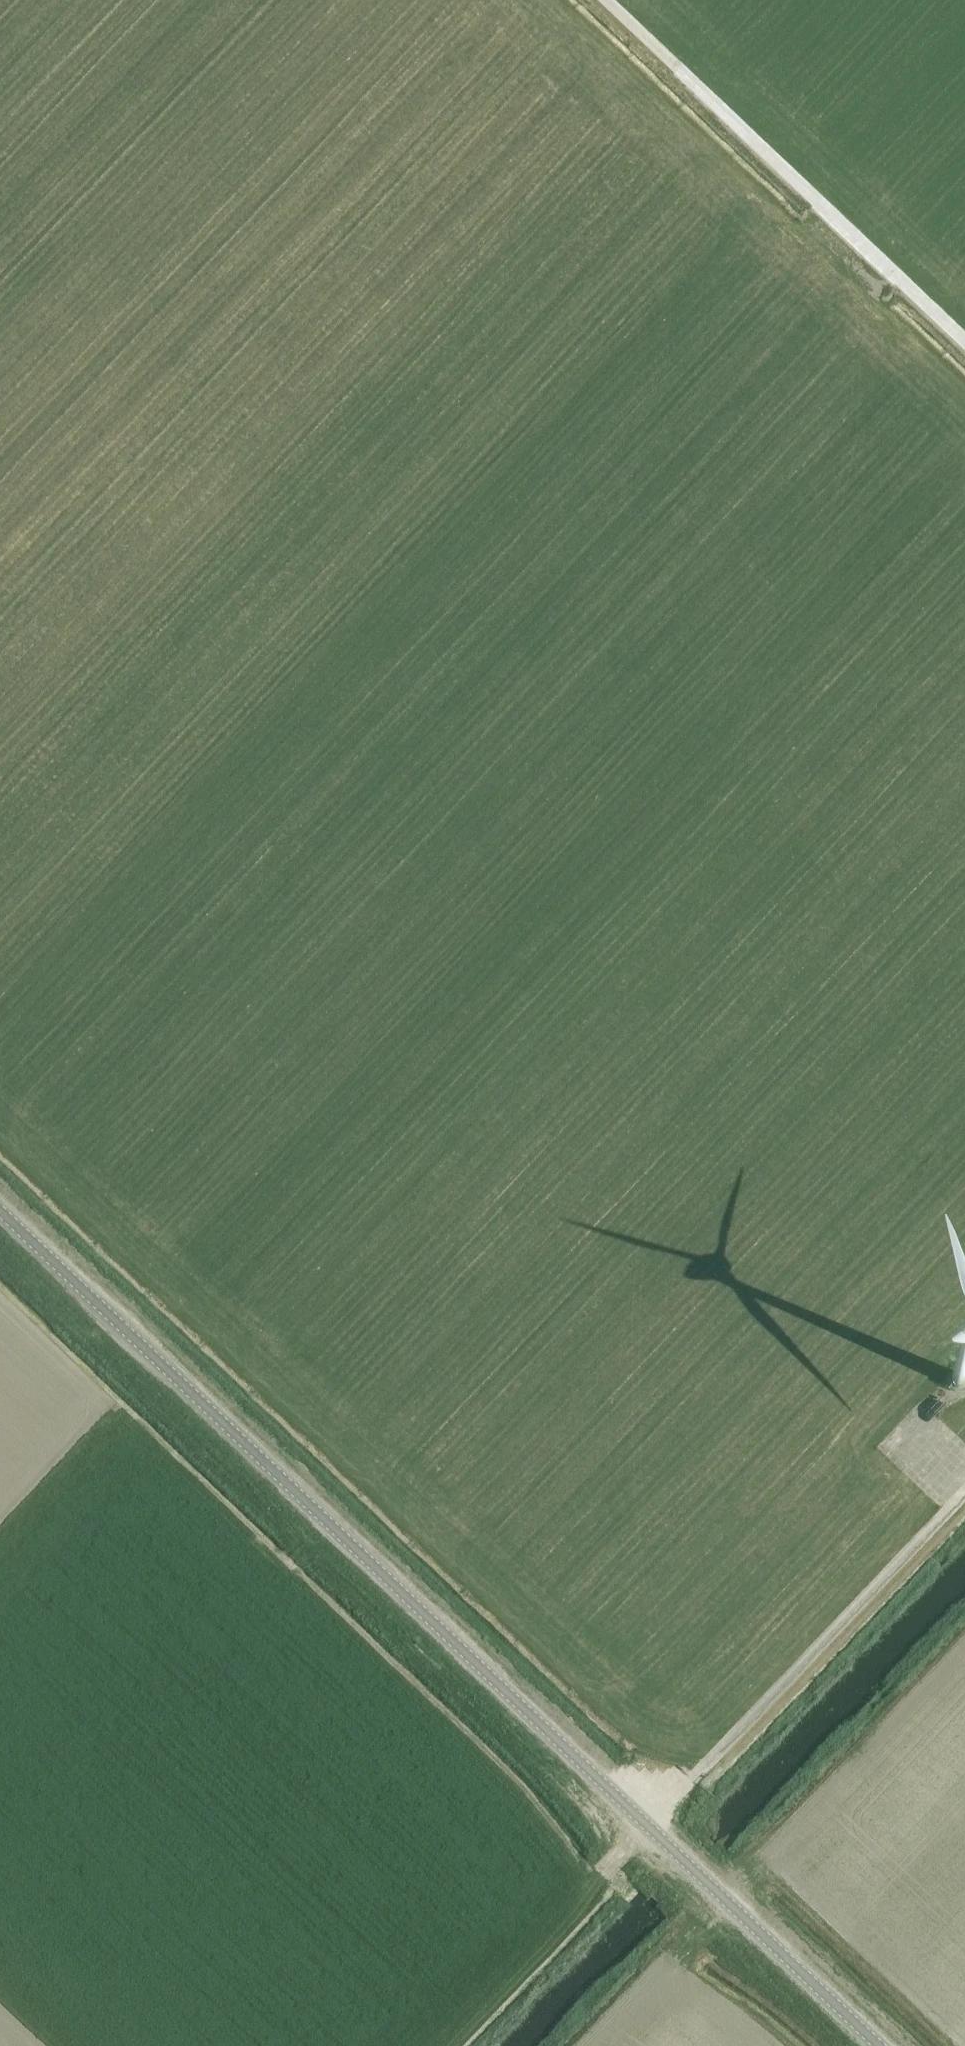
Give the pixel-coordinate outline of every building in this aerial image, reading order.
[(964,1377),(964,1376),(963,1375),(962,1374),(961,1374),(960,1374),(959,1373),(958,1373),(957,1373),(956,1373),(956,1374),(955,1374),(954,1374),(953,1375),(952,1375),(952,1376),(951,1376),(951,1377),(951,1378),(950,1378),(950,1379),(950,1380),(949,1381),(949,1382),(949,1383),(950,1383),(950,1384),(950,1385),(951,1386),(951,1387),(952,1388),(953,1389),(954,1389),(954,1390),(955,1390),(956,1390),(957,1390),(958,1390),(959,1390),(960,1390),(961,1390),(962,1390),(962,1389),(963,1389),(963,1388),(964,1388),(964,1387),(964,1377)]
